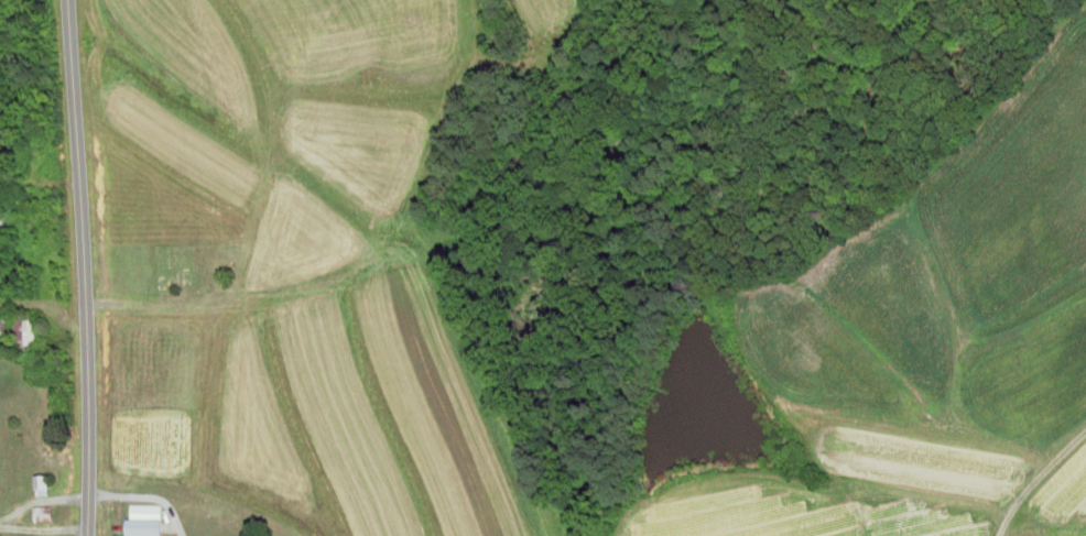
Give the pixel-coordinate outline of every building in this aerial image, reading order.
[(36,318),(14,318),(14,349),(36,349),(36,318)] [(40,475),(41,494),(51,494),(51,488),(54,488),(54,474),(40,475)] [(37,505),(37,521),(56,519),(55,504),(37,505)] [(134,505),(134,518),(165,518),(165,505),(134,505)] [(213,505),(210,512),(222,515),(225,508),(213,505)] [(134,518),(130,518),(130,535),(135,535),(143,535),(165,535),(165,518),(134,518)]
